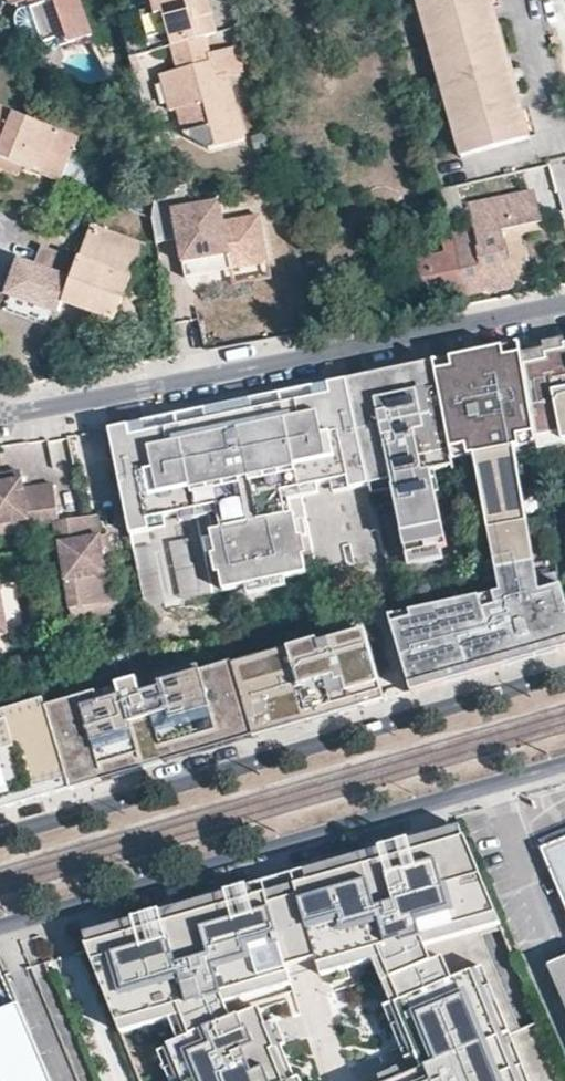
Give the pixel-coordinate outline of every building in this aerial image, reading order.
[(78,0),(11,0),(12,4),(15,3),(18,11),(14,14),(13,18),(14,21),(15,23),(18,31),(25,35),(33,32),(34,38),(39,36),(41,42),(46,40),(47,45),(53,48),(67,43),(90,36),(78,0)] [(155,14),(141,18),(146,38),(167,33),(171,45),(203,37),(214,33),(205,0),(151,0),(155,14)] [(417,0),(444,99),(460,157),(528,139),(521,110),(517,95),(511,96),(492,28),(497,27),(493,10),(490,0),(418,0),(417,0)] [(501,9),(499,0),(490,0),(493,10),(501,9)] [(497,27),(492,28),(511,96),(517,95),(520,94),(501,27),(497,27)] [(208,56),(203,37),(171,45),(179,70),(161,75),(170,110),(178,108),(185,132),(216,147),(244,139),(225,74),(215,77),(208,56)] [(245,69),(239,47),(208,56),(215,77),(225,74),(245,69)] [(20,165),(59,182),(62,175),(71,155),(76,138),(0,107),(0,157),(20,165)] [(528,139),(537,137),(529,108),(521,110),(528,139)] [(71,155),(62,175),(86,186),(94,164),(71,155)] [(17,173),(20,165),(0,157),(0,166),(17,173)] [(218,221),(214,201),(185,206),(181,184),(151,190),(148,217),(154,243),(175,239),(180,263),(225,253),(228,269),(264,262),(255,214),(218,221)] [(468,203),(474,233),(499,228),(538,220),(532,190),(468,203)] [(144,243),(91,224),(79,259),(64,300),(116,319),(135,326),(145,298),(127,291),(144,243)] [(474,233),(476,249),(468,250),(464,233),(453,235),(465,293),(488,288),(489,292),(512,286),(499,228),(474,233)] [(441,238),(444,256),(410,262),(418,306),(442,301),(441,298),(465,293),(453,235),(441,238)] [(60,311),(64,300),(79,259),(42,247),(36,266),(20,260),(9,292),(60,311)] [(225,253),(180,263),(183,278),(204,273),(228,269),(225,253)] [(558,347),(559,352),(549,354),(550,362),(523,367),(534,431),(560,426),(561,434),(564,433),(564,345),(558,347)] [(550,362),(549,354),(559,352),(558,347),(521,354),(523,367),(550,362)] [(523,367),(521,354),(435,373),(444,417),(449,440),(452,456),(473,452),(500,583),(389,615),(409,686),(564,642),(564,601),(558,574),(556,566),(535,572),(513,442),(535,439),(535,438),(534,431),(523,367)] [(449,440),(444,417),(435,373),(415,377),(418,393),(406,396),(402,380),(401,380),(403,386),(382,391),(380,384),(379,384),(384,406),(376,408),(371,386),(364,388),(369,410),(354,413),(371,496),(373,504),(395,499),(409,565),(443,558),(451,556),(436,481),(428,482),(424,461),(433,460),(436,459),(438,459),(435,443),(449,440)] [(418,393),(415,377),(402,380),(406,396),(418,393)] [(382,391),(403,386),(401,380),(380,384),(382,391)] [(384,406),(379,384),(371,386),(376,408),(384,406)] [(369,410),(364,388),(349,391),(354,413),(369,410)] [(354,413),(349,391),(330,395),(333,406),(316,409),(286,416),(256,422),(233,427),(210,432),(180,438),(150,445),(135,448),(132,437),(111,442),(114,455),(117,471),(119,482),(119,488),(127,531),(130,547),(150,543),(148,532),(164,529),(178,526),(194,522),(217,518),(221,541),(213,543),(212,543),(213,550),(217,566),(212,567),(217,587),(221,586),(224,603),(247,598),(285,590),(308,585),(304,569),(308,567),(304,548),(300,548),(296,532),(295,526),(293,526),(285,528),(280,504),(303,499),(319,496),(333,493),(350,489),(352,500),(371,496),(354,413)] [(333,406),(330,395),(314,399),(316,409),(333,406)] [(316,409),(314,399),(284,405),(284,406),(286,416),(316,409)] [(286,416),(284,406),(254,413),(256,422),(286,416)] [(256,422),(254,413),(253,411),(231,416),(233,427),(256,422)] [(233,427),(231,416),(208,421),(208,423),(210,432),(233,427)] [(180,438),(210,432),(208,423),(178,429),(180,438)] [(561,434),(560,426),(534,431),(535,438),(535,439),(536,442),(562,437),(561,434)] [(180,438),(178,429),(178,427),(147,434),(150,445),(180,438)] [(150,445),(147,434),(132,437),(135,448),(150,445)] [(452,456),(449,440),(435,443),(438,459),(452,456)] [(439,480),(436,459),(433,460),(424,461),(428,482),(436,481),(439,480)] [(18,471),(1,474),(2,482),(19,479),(18,471)] [(19,479),(2,482),(1,474),(0,474),(0,524),(26,520),(27,525),(52,522),(56,520),(51,483),(21,488),(19,479)] [(535,475),(525,477),(530,505),(540,503),(535,475)] [(352,500),(350,489),(333,493),(336,504),(352,500)] [(321,504),(319,496),(303,499),(305,508),(321,504)] [(305,508),(303,499),(280,504),(285,528),(293,526),(290,511),(305,508)] [(97,535),(94,514),(56,520),(52,522),(55,543),(57,543),(68,609),(115,601),(112,585),(106,551),(100,551),(97,535)] [(221,541),(217,518),(194,522),(195,530),(210,528),(213,543),(221,541)] [(0,524),(0,535),(28,531),(27,525),(26,520),(0,524)] [(195,530),(194,522),(178,526),(180,534),(195,530)] [(166,540),(164,529),(148,532),(150,543),(166,540)] [(308,546),(305,530),(296,532),(300,548),(304,548),(308,546)] [(104,534),(97,535),(100,551),(106,551),(104,534)] [(217,566),(213,550),(205,552),(208,568),(212,567),(217,566)] [(445,570),(443,558),(409,565),(411,577),(445,570)] [(287,599),(285,590),(266,594),(268,603),(287,599)] [(268,603),(266,594),(247,598),(249,607),(268,603)] [(375,675),(362,632),(318,645),(316,639),(261,655),(263,661),(234,670),(237,677),(251,726),(252,729),(307,713),(309,721),(380,700),(374,682),(367,684),(365,677),(375,675)] [(234,670),(263,661),(261,655),(232,663),(234,670)] [(251,726),(237,677),(234,670),(232,663),(201,672),(199,666),(138,684),(137,681),(47,707),(58,745),(81,738),(91,773),(251,726)] [(47,707),(0,719),(0,809),(70,789),(58,745),(47,707)] [(254,736),(309,721),(307,713),(252,729),(254,736)] [(91,773),(81,738),(58,745),(70,789),(200,751),(221,746),(254,736),(252,729),(251,726),(91,773)] [(81,935),(85,946),(465,836),(460,826),(81,935)] [(500,1034),(473,969),(453,976),(445,953),(432,958),(426,944),(445,938),(443,930),(498,914),(465,836),(85,946),(120,1034),(169,1020),(178,1042),(161,1049),(175,1080),(277,1080),(266,1055),(270,1053),(251,1008),(231,1017),(225,1003),(237,1000),(234,990),(288,975),(286,968),(314,960),(316,967),(375,950),(397,1003),(392,1006),(419,1069),(390,1080),(519,1080),(500,1034)] [(564,903),(564,843),(543,851),(564,903)] [(549,962),(564,1000),(564,956),(549,962)] [(37,1049),(18,1003),(0,1011),(0,1080),(50,1080),(37,1049)] [(510,1030),(500,1034),(519,1080),(531,1080),(510,1030)]
